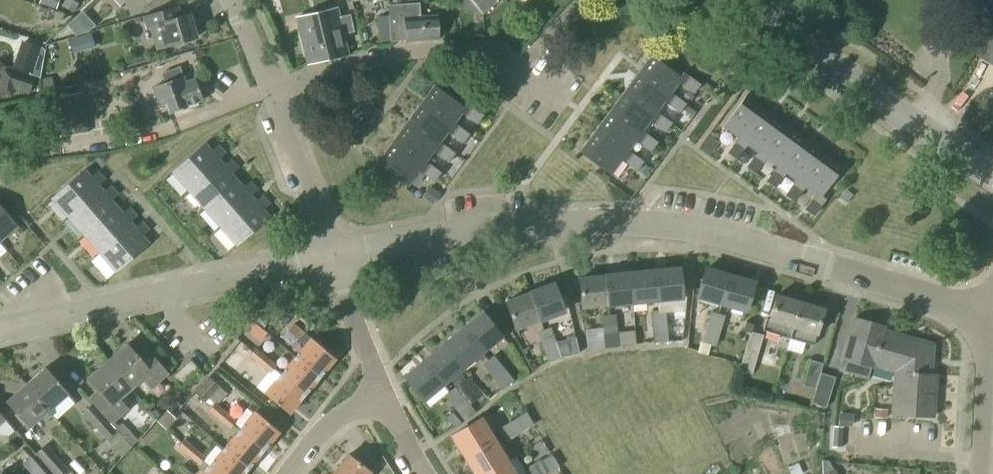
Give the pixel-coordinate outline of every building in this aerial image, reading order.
[(58,0),(41,0),(39,4),(56,9),(58,0)] [(136,14),(151,0),(123,0),(136,14)] [(350,2),(352,8),(353,8),(351,1),(358,0),(350,0),(350,2)] [(497,2),(496,0),(469,0),(482,15),(497,2)] [(419,3),(388,5),(391,42),(405,40),(405,42),(439,39),(437,15),(420,16),(419,3)] [(180,17),(176,7),(143,17),(147,29),(151,27),(157,49),(197,37),(190,14),(180,17)] [(340,17),(338,8),(297,17),(308,64),(348,54),(344,34),(354,32),(350,15),(340,17)] [(45,9),(41,18),(61,26),(65,17),(45,9)] [(81,56),(102,46),(98,37),(77,47),(81,56)] [(40,47),(21,41),(12,67),(29,72),(29,74),(39,77),(44,50),(40,47)] [(694,94),(701,84),(684,72),(681,76),(652,55),(637,75),(666,96),(670,91),(677,81),(694,94)] [(195,79),(185,82),(179,67),(161,74),(165,84),(154,88),(161,106),(167,104),(170,112),(203,100),(195,79)] [(34,78),(19,74),(14,90),(28,94),(34,78)] [(680,113),(687,104),(670,91),(666,96),(637,75),(623,94),(652,115),(656,111),(663,101),(680,113)] [(54,91),(52,77),(42,79),(44,93),(54,91)] [(475,124),(482,114),(467,103),(464,108),(433,85),(419,105),(450,127),(453,123),(460,113),(475,124)] [(59,137),(88,133),(83,93),(53,97),(59,137)] [(665,132),(672,123),(656,111),(652,115),(623,94),(609,114),(638,135),(642,130),(649,120),(665,132)] [(739,137),(727,153),(737,160),(749,144),(744,140),(762,115),(763,113),(765,111),(745,97),(724,126),(739,137)] [(467,134),(467,133),(453,123),(450,127),(419,105),(404,124),(435,147),(439,142),(446,132),(455,139),(460,143),(461,142),(467,134)] [(746,167),(756,174),(768,158),(763,154),(784,125),(765,111),(763,113),(762,115),(744,140),(749,144),(758,151),(746,167)] [(651,152),(658,142),(642,130),(638,135),(609,114),(595,134),(624,155),(628,149),(635,140),(651,152)] [(446,162),(453,153),(439,142),(435,147),(404,124),(390,144),(421,166),(425,161),(432,152),(446,162)] [(766,181),(775,188),(788,172),(783,168),(804,139),(784,125),(763,154),(768,158),(778,165),(766,181)] [(637,171),(644,161),(628,149),(624,155),(595,134),(581,153),(610,174),(621,159),(637,171)] [(702,148),(710,154),(718,145),(710,139),(702,148)] [(785,195),(794,203),(807,186),(802,182),(823,153),(804,139),(783,168),(788,172),(797,179),(785,195)] [(189,190),(222,162),(220,160),(226,154),(219,146),(213,152),(205,143),(173,172),(189,190)] [(431,181),(439,171),(425,161),(421,166),(390,144),(376,163),(407,186),(418,171),(431,181)] [(804,210),(814,217),(826,200),(822,197),(843,168),(823,153),(802,182),(807,186),(817,193),(804,210)] [(205,209),(238,180),(231,173),(238,168),(231,160),(225,166),(222,162),(189,190),(205,209)] [(642,163),(637,170),(645,176),(650,169),(642,163)] [(69,217),(102,189),(98,185),(105,179),(99,173),(93,178),(85,170),(53,199),(69,217)] [(221,227),(254,199),(251,196),(258,190),(251,182),(244,188),(238,180),(205,209),(221,227)] [(440,194),(429,186),(422,197),(432,204),(440,194)] [(85,236),(118,207),(111,200),(118,194),(112,187),(105,193),(102,189),(69,217),(85,236)] [(254,199),(221,227),(238,246),(270,218),(263,210),(269,204),(263,196),(256,202),(254,199)] [(1,242),(19,226),(0,205),(0,241),(1,242)] [(101,254),(134,226),(131,222),(137,216),(130,208),(123,214),(118,207),(85,236),(101,254)] [(134,226),(101,254),(117,273),(150,245),(142,236),(149,230),(142,222),(136,228),(134,226)] [(655,271),(658,300),(683,297),(680,268),(655,271)] [(722,304),(730,276),(705,269),(697,296),(722,304)] [(632,302),(658,300),(655,271),(629,273),(632,302)] [(607,305),(632,302),(629,273),(604,276),(607,305)] [(582,307),(607,305),(604,276),(579,278),(582,307)] [(730,276),(722,304),(746,311),(755,283),(730,276)] [(530,293),(540,320),(564,311),(554,284),(530,293)] [(516,329),(540,320),(530,293),(506,302),(516,329)] [(789,339),(800,302),(777,295),(769,321),(765,320),(762,331),(789,339)] [(813,346),(816,335),(824,309),(800,302),(789,339),(813,346)] [(284,324),(293,314),(283,306),(275,316),(284,324)] [(652,327),(666,326),(665,310),(651,311),(652,327)] [(715,346),(725,315),(711,311),(701,343),(703,344),(700,353),(707,355),(710,344),(715,346)] [(464,329),(482,351),(502,335),(483,313),(464,329)] [(603,332),(617,331),(615,315),(601,316),(603,332)] [(854,318),(842,359),(872,367),(873,365),(895,371),(893,415),(933,417),(936,375),(931,375),(932,345),(906,337),(883,331),(884,326),(854,318)] [(294,358),(319,378),(334,359),(304,333),(293,324),(282,338),(293,347),(298,341),(304,346),(294,358)] [(666,326),(652,327),(654,343),(668,342),(666,326)] [(542,347),(556,342),(550,327),(537,332),(542,347)] [(462,368),(482,351),(464,329),(444,345),(462,368)] [(617,331),(603,332),(604,348),(618,347),(617,331)] [(752,371),(762,335),(750,332),(739,368),(752,371)] [(575,338),(556,342),(561,357),(579,353),(575,338)] [(556,342),(542,347),(548,362),(561,357),(556,342)] [(132,389),(145,378),(154,388),(170,374),(152,354),(144,361),(128,344),(109,361),(132,389)] [(443,384),(462,368),(444,345),(424,361),(443,384)] [(267,357),(255,348),(249,356),(259,364),(262,360),(264,362),(267,357)] [(492,377),(504,368),(493,355),(482,365),(492,377)] [(264,362),(262,360),(259,364),(270,373),(277,365),(267,357),(264,362)] [(303,396),(319,378),(294,358),(279,376),(303,396)] [(181,386),(200,370),(190,359),(171,375),(181,386)] [(814,390),(823,364),(810,360),(802,386),(814,390)] [(109,361),(89,379),(103,395),(93,404),(112,424),(115,421),(129,409),(120,399),(132,389),(109,361)] [(423,400),(443,384),(424,361),(404,378),(423,400)] [(29,384),(51,409),(69,393),(47,368),(29,384)] [(504,368),(492,377),(503,390),(514,380),(504,368)] [(205,402),(219,386),(208,376),(194,393),(205,402)] [(288,414),(303,396),(279,376),(264,394),(288,414)] [(30,428),(51,409),(29,384),(8,402),(30,428)] [(455,408),(466,398),(455,386),(444,396),(455,408)] [(547,403),(558,426),(583,415),(572,391),(547,403)] [(466,398),(455,408),(465,420),(476,410),(466,398)] [(106,441),(118,431),(115,428),(112,424),(93,404),(93,403),(81,413),(106,441)] [(215,403),(208,411),(218,419),(221,415),(223,416),(226,412),(215,403)] [(874,409),(873,417),(886,418),(886,410),(874,409)] [(166,430),(176,419),(167,410),(157,421),(166,430)] [(221,415),(218,419),(229,428),(236,420),(226,412),(223,416),(221,415)] [(239,430),(263,450),(278,432),(254,412),(239,430)] [(512,420),(520,433),(534,425),(526,412),(512,420)] [(852,414),(838,413),(838,426),(851,427),(852,414)] [(466,456),(493,440),(480,419),(453,435),(466,456)] [(506,442),(520,433),(512,420),(498,429),(506,442)] [(119,425),(115,428),(118,431),(131,446),(138,440),(122,422),(119,425)] [(842,447),(843,428),(833,427),(833,447),(842,447)] [(248,469),(263,450),(239,430),(223,448),(248,469)] [(184,439),(178,447),(188,455),(191,451),(193,452),(196,448),(184,439)] [(506,462),(493,440),(466,456),(477,473),(486,473),(506,462)] [(45,444),(35,453),(53,473),(72,473),(45,444)] [(191,451),(188,455),(199,464),(206,456),(196,448),(193,452),(191,451)] [(248,469),(223,448),(208,467),(217,473),(244,473),(248,469)] [(334,473),(369,473),(371,472),(348,454),(333,473),(334,473)] [(545,473),(547,473),(559,467),(551,454),(538,463),(545,473)] [(30,456),(22,464),(31,473),(46,473),(30,456)] [(827,461),(822,460),(822,473),(836,473),(827,461)] [(506,462),(486,473),(514,473),(506,462)] [(538,463),(524,471),(525,473),(523,473),(545,473),(538,463)]
